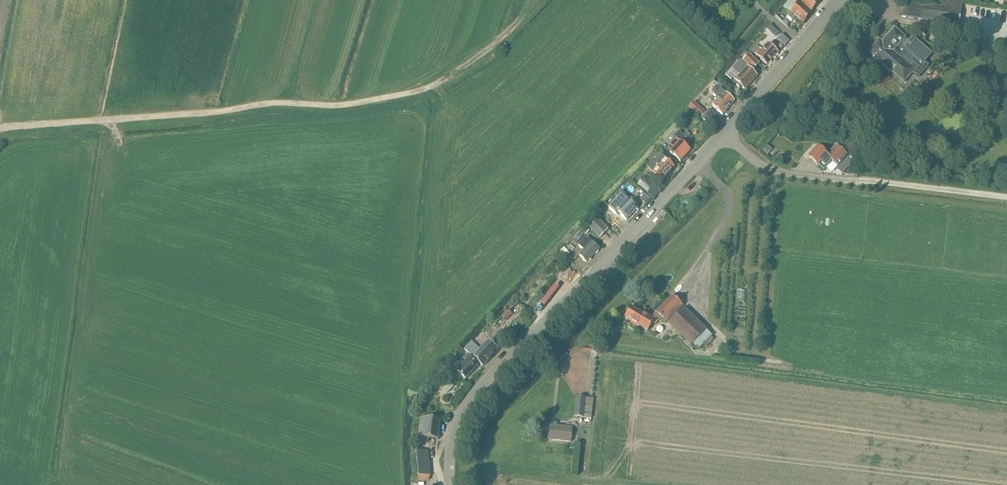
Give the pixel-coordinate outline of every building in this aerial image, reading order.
[(784,7),(791,12),(790,13),(787,17),(792,22),(795,17),(803,23),(811,12),(811,13),(821,0),(789,0),(784,7)] [(962,2),(947,0),(942,0),(941,7),(904,2),(902,17),(959,24),(962,2)] [(921,63),(923,65),(933,54),(912,36),(908,41),(905,38),(905,37),(894,28),(882,42),(879,39),(868,52),(876,58),(871,63),(877,68),(881,63),(904,82),(914,70),(915,71),(921,63)] [(778,52),(768,43),(762,51),(759,49),(755,54),(767,65),(778,52)] [(753,70),(758,64),(748,55),(743,62),(753,70)] [(745,89),(757,76),(740,62),(729,75),(745,89)] [(722,114),(727,109),(734,101),(720,88),(713,95),(718,99),(713,106),(722,114)] [(710,125),(718,117),(709,109),(706,113),(702,118),(710,125)] [(680,160),(690,150),(683,144),(687,139),(679,131),(675,136),(677,138),(670,145),(674,148),(671,151),(680,160)] [(818,147),(809,157),(818,165),(823,170),(826,167),(827,165),(831,161),(837,166),(835,168),(842,174),(855,160),(849,154),(847,157),(835,147),(828,155),(818,147)] [(668,156),(662,150),(658,154),(661,156),(649,169),(653,173),(663,181),(675,167),(671,164),(674,161),(671,158),(669,156),(668,156)] [(648,193),(649,192),(653,187),(643,178),(638,184),(648,193)] [(644,194),(639,199),(645,204),(650,199),(644,194)] [(623,204),(618,199),(609,208),(615,213),(617,211),(626,220),(637,208),(627,200),(623,204)] [(599,238),(608,229),(598,220),(589,228),(599,238)] [(585,226),(572,239),(576,243),(589,230),(585,226)] [(587,262),(599,249),(586,237),(579,244),(584,250),(579,255),(587,262)] [(563,247),(560,251),(566,257),(570,254),(563,247)] [(666,322),(683,306),(673,295),(656,313),(651,318),(631,307),(625,317),(648,330),(652,323),(656,325),(661,318),(666,322)] [(698,350),(712,336),(706,330),(684,308),(669,323),(691,345),(692,344),(698,350)] [(505,323),(512,315),(508,310),(500,318),(505,323)] [(498,350),(492,344),(489,341),(480,350),(472,342),(464,350),(466,351),(474,358),(483,367),(498,350)] [(466,379),(478,365),(467,354),(462,359),(465,363),(457,371),(466,379)] [(448,393),(454,386),(449,382),(455,376),(450,371),(444,377),(446,379),(440,386),(448,393)] [(591,418),(593,398),(576,396),(574,416),(591,418)] [(438,439),(440,420),(420,418),(418,437),(438,439)] [(556,425),(556,423),(551,422),(551,424),(543,424),(541,439),(571,441),(572,427),(556,425)] [(418,477),(429,476),(427,452),(416,453),(418,477)]
